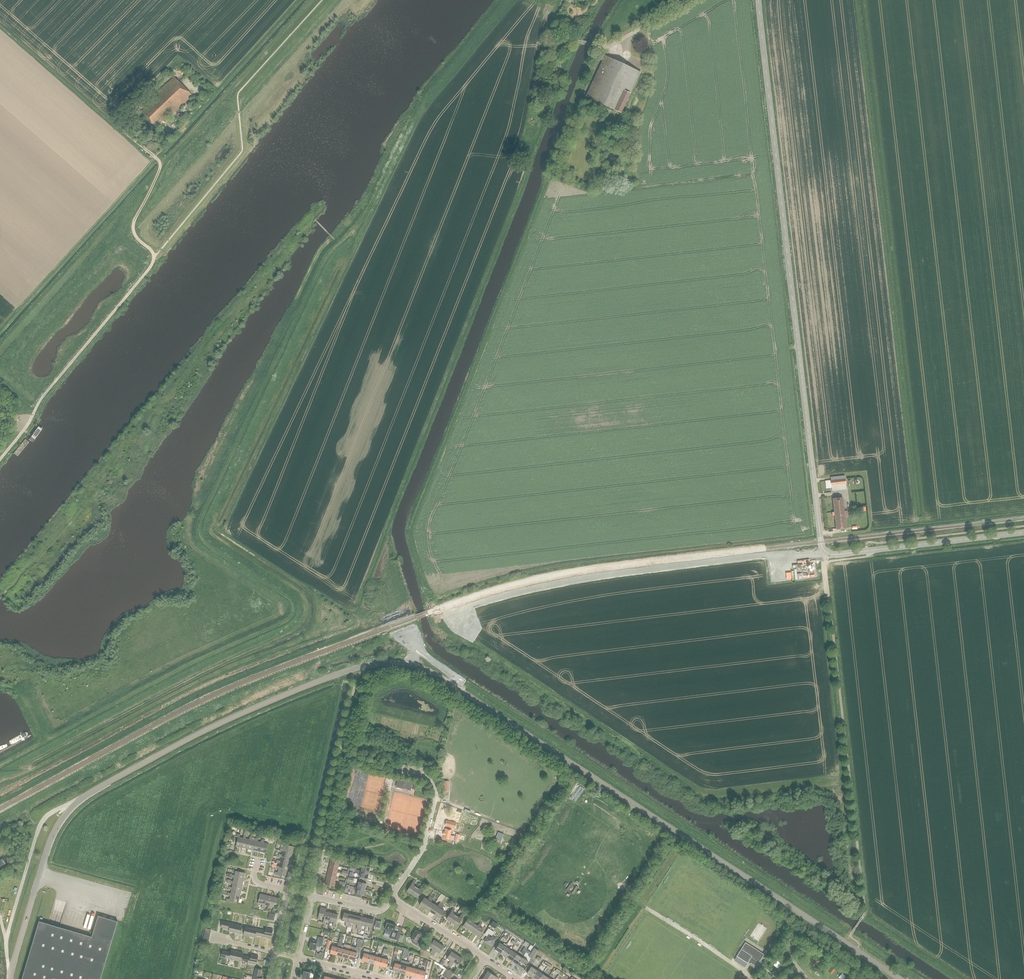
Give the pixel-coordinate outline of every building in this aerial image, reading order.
[(661,42),(660,37),(656,37),(656,35),(649,37),(650,44),(661,42)] [(619,113),(638,69),(604,54),(585,99),(619,113)] [(143,106),(145,108),(141,111),(157,127),(163,120),(164,121),(171,114),(173,115),(192,96),(173,76),(143,106)] [(17,458),(30,442),(26,439),(14,454),(17,458)] [(830,480),(831,492),(846,491),(845,479),(830,480)] [(833,529),(845,527),(841,497),(830,499),(833,529)] [(798,564),(786,565),(787,574),(798,574),(798,564)] [(413,781),(398,778),(396,787),(411,790),(413,781)] [(579,785),(571,797),(573,799),(582,787),(579,785)] [(582,787),(573,799),(576,801),(584,789),(582,787)] [(456,823),(447,821),(445,827),(455,829),(456,823)] [(453,840),(454,836),(451,835),(452,831),(446,829),(445,832),(444,831),(444,835),(444,838),(453,840)] [(498,832),(496,839),(501,841),(504,834),(498,832)] [(238,837),(236,846),(242,848),(244,838),(243,838),(240,837),(241,834),(238,834),(237,837),(238,837)] [(244,838),(242,848),(248,849),(250,839),(249,839),(246,838),(247,836),(244,835),(243,838),(244,838)] [(253,837),(250,837),(249,839),(250,839),(248,849),(254,850),(256,841),(255,841),(252,840),(253,837)] [(256,841),(254,850),(260,852),(262,842),(261,842),(258,841),(259,839),(256,838),(255,841),(256,841)] [(262,842),(260,852),(266,853),(268,844),(264,843),(264,840),(262,839),(261,842),(262,842)] [(281,848),(280,850),(283,851),(283,850),(293,852),(294,846),(285,844),(284,848),(281,848)] [(291,858),(293,852),(283,850),(283,851),(282,854),(280,854),(279,856),(282,857),(282,856),(291,858)] [(290,864),(291,858),(282,856),(282,857),(279,856),(278,862),(280,863),(281,862),(290,864)] [(277,866),(277,868),(279,869),(279,868),(289,870),(290,864),(281,862),(280,863),(280,866),(277,866)] [(276,872),(275,875),(278,875),(278,874),(287,876),(289,870),(279,868),(279,869),(278,873),(276,872)] [(368,878),(369,873),(361,871),(356,870),(355,872),(357,872),(357,873),(358,873),(358,874),(358,875),(359,875),(360,875),(359,879),(365,880),(365,879),(366,878),(368,878)] [(227,873),(227,875),(232,876),(232,877),(234,878),(234,877),(244,879),(245,873),(236,871),(235,875),(232,875),(232,874),(227,873)] [(231,881),(230,883),(233,884),(233,883),(242,885),(244,879),(234,877),(234,878),(234,881),(231,881)] [(365,882),(365,880),(359,879),(357,887),(365,889),(366,884),(364,883),(365,882)] [(414,880),(407,891),(412,894),(417,887),(413,885),(416,881),(414,880)] [(417,887),(412,894),(417,897),(424,887),(422,886),(420,889),(417,887)] [(365,889),(357,887),(355,887),(355,889),(357,889),(356,893),(362,895),(364,895),(365,889)] [(260,894),(258,903),(263,904),(262,907),(265,908),(265,905),(267,895),(260,894)] [(227,898),(227,901),(229,902),(230,901),(239,903),(240,897),(231,895),(231,896),(230,899),(227,898)] [(267,895),(265,905),(269,906),(268,908),(270,909),(271,906),(270,906),(273,897),(267,895)] [(422,900),(419,904),(425,908),(432,897),(430,896),(428,900),(424,898),(422,901),(422,900)] [(432,897),(425,908),(430,911),(434,904),(431,902),(434,899),(432,897)] [(434,904),(430,911),(435,915),(442,904),(440,903),(438,906),(434,904)] [(442,904),(435,915),(440,918),(445,911),(441,909),(444,905),(442,904)] [(320,907),(317,919),(320,920),(321,916),(324,917),(326,911),(326,908),(320,907)] [(454,908),(447,919),(452,922),(456,915),(453,913),(455,910),(454,908)] [(324,917),(323,924),(325,924),(325,920),(330,921),(332,913),(326,911),(324,917)] [(344,913),(342,921),(346,922),(345,926),(347,926),(350,914),(344,913)] [(350,914),(347,926),(349,927),(350,923),(354,924),(356,915),(350,914)] [(456,915),(452,922),(457,926),(464,915),(462,914),(460,918),(456,915)] [(118,921),(98,915),(92,937),(39,921),(22,978),(101,978),(118,921)] [(466,922),(463,926),(468,929),(473,922),(470,920),(472,917),(470,916),(466,922)] [(361,917),(358,929),(361,930),(362,926),(365,926),(367,918),(361,917)] [(475,919),(473,922),(468,929),(473,933),(478,926),(475,924),(477,920),(475,919)] [(478,926),(473,933),(478,936),(483,929),(480,927),(482,923),(480,922),(478,926)] [(389,938),(395,940),(398,931),(394,930),(395,926),(387,923),(385,929),(391,931),(389,938)] [(484,941),(491,946),(496,939),(489,934),(491,930),(488,928),(484,934),(486,935),(487,936),(484,941)] [(421,934),(416,931),(411,938),(416,942),(415,944),(417,946),(420,941),(418,939),(421,934)] [(352,948),(351,951),(356,952),(357,953),(360,953),(361,948),(363,940),(359,939),(357,946),(357,948),(353,947),(352,948)] [(434,940),(429,947),(433,949),(431,953),(432,954),(439,943),(434,940)] [(311,942),(309,949),(315,951),(317,945),(322,947),(323,942),(317,941),(316,943),(311,942)] [(338,943),(335,942),(333,941),(331,945),(332,946),(330,953),(336,955),(338,947),(337,947),(338,943)] [(439,943),(432,954),(434,955),(436,952),(440,954),(444,947),(439,943)] [(504,943),(503,945),(500,943),(495,949),(499,951),(498,952),(501,954),(501,953),(505,947),(507,945),(504,943)] [(764,954),(745,943),(737,956),(750,964),(751,963),(757,966),(764,954)] [(346,949),(347,945),(344,944),(343,949),(344,949),(342,956),(349,958),(351,951),(349,950),(346,949)] [(349,958),(355,960),(357,953),(356,952),(351,951),(352,948),(353,947),(351,946),(349,950),(351,951),(349,958)] [(340,948),(338,947),(336,955),(342,956),(344,949),(343,949),(340,948)] [(507,957),(511,950),(505,947),(501,953),(504,955),(504,956),(506,958),(507,957)] [(370,955),(369,954),(365,953),(366,949),(364,948),(363,953),(364,953),(362,960),(368,962),(370,955)] [(534,948),(529,956),(533,959),(538,950),(534,948)] [(376,956),(375,956),(371,955),(372,951),(370,950),(369,954),(370,955),(368,962),(374,964),(376,956)] [(512,961),(517,954),(511,950),(507,957),(510,959),(509,960),(512,962),(513,960),(512,961)] [(237,951),(235,960),(241,961),(243,955),(243,953),(237,951)] [(382,958),(381,958),(377,957),(379,952),(376,952),(375,956),(376,956),(374,964),(380,965),(382,958)] [(450,966),(457,955),(452,952),(447,959),(451,961),(448,964),(450,966)] [(380,965),(387,967),(389,960),(383,958),(384,954),(382,954),(381,958),(382,958),(380,965)] [(518,964),(522,957),(517,954),(512,961),(513,960),(516,962),(515,963),(517,965),(518,964)] [(457,955),(450,966),(452,967),(454,963),(457,965),(462,958),(457,955)] [(518,964),(521,966),(520,967),(523,969),(528,961),(522,957),(518,964)] [(401,965),(400,964),(396,963),(398,959),(395,958),(394,963),(395,963),(393,970),(399,972),(401,965)] [(407,966),(406,966),(403,965),(404,961),(402,960),(400,964),(401,965),(399,972),(405,974),(407,966)] [(413,968),(412,968),(409,967),(410,962),(408,962),(406,966),(407,966),(405,974),(411,975),(413,968)] [(420,970),(418,969),(415,968),(416,964),(414,963),(412,968),(413,968),(411,975),(417,977),(420,970)] [(417,977),(424,978),(426,971),(421,970),(422,966),(420,965),(418,969),(420,970),(417,977)] [(533,977),(537,970),(531,966),(531,967),(528,965),(525,970),(528,972),(527,973),(530,975),(529,976),(532,978),(533,977)] [(311,972),(304,970),(302,978),(309,978),(311,972)] [(543,974),(537,970),(533,977),(536,978),(539,978),(543,974)] [(484,976),(489,978),(493,978),(494,977),(496,978),(498,978),(488,971),(484,976)]
